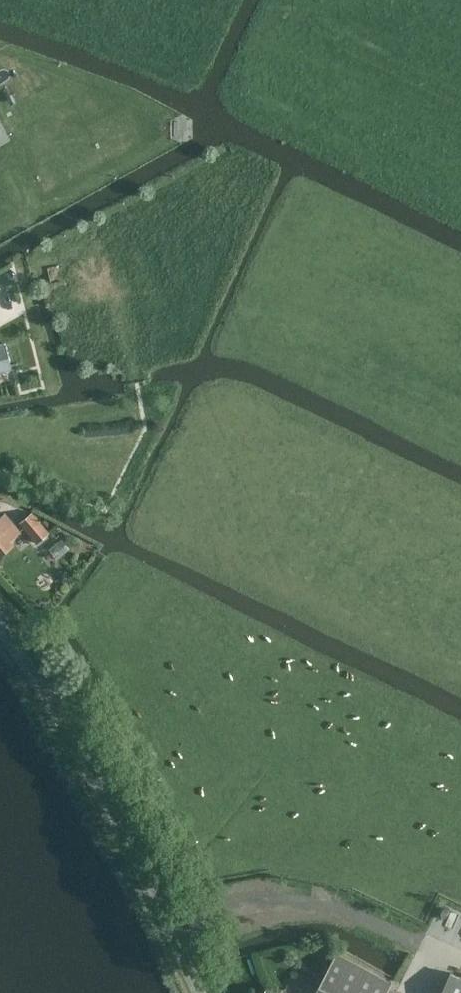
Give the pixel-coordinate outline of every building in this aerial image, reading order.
[(14,543),(11,539),(21,531),(5,511),(0,515),(0,555),(14,543)] [(36,544),(50,532),(32,511),(18,522),(36,544)] [(335,952),(313,992),(387,992),(392,983),(335,952)] [(440,992),(460,992),(460,976),(450,971),(440,992)]
